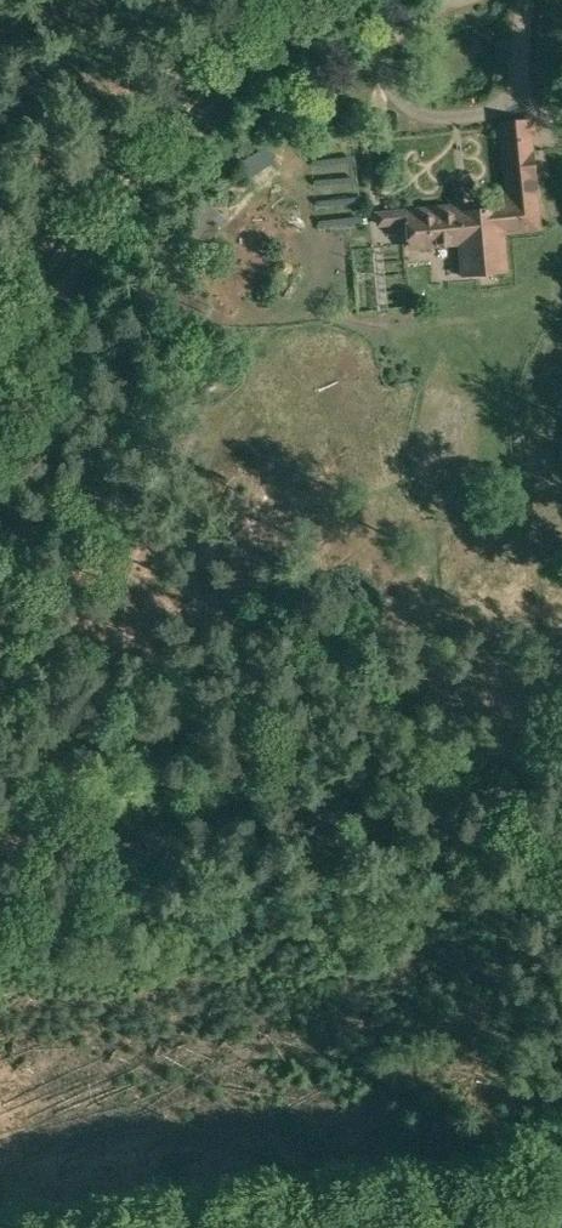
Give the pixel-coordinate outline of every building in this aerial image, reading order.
[(535,130),(534,120),(527,120),(527,119),(502,122),(502,124),(500,124),(507,199),(471,202),(470,194),(456,195),(457,204),(408,208),(411,244),(460,240),(463,272),(505,268),(501,228),(538,225),(529,131),(535,130)] [(226,218),(206,202),(189,223),(202,234),(213,221),(219,226),(226,218)]
